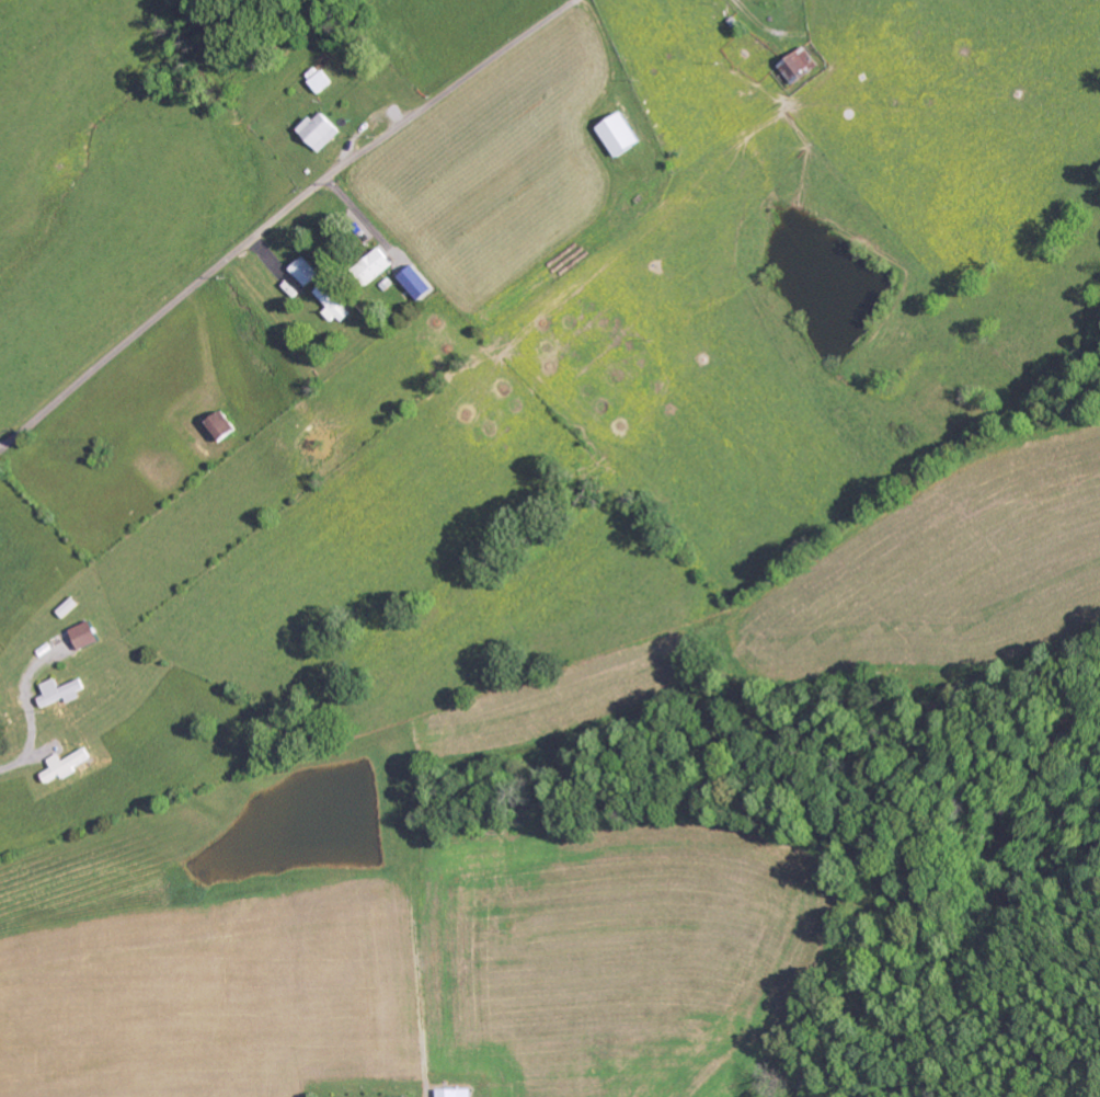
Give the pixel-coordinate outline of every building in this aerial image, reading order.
[(781,64),(793,85),(821,68),(809,47),(781,64)] [(310,82),(320,93),(334,82),(324,71),(310,82)] [(344,132),(323,110),(301,131),(321,153),(344,132)] [(600,128),(620,159),(645,142),(625,112),(600,128)] [(395,263),(382,248),(359,270),(372,284),(395,263)] [(322,274),(305,256),(291,269),(308,287),(322,274)] [(436,289),(416,265),(402,277),(422,301),(436,289)] [(351,312),(326,283),(316,292),(330,309),(325,313),(336,325),(351,312)] [(80,652),(102,644),(94,624),(73,631),(80,652)]
